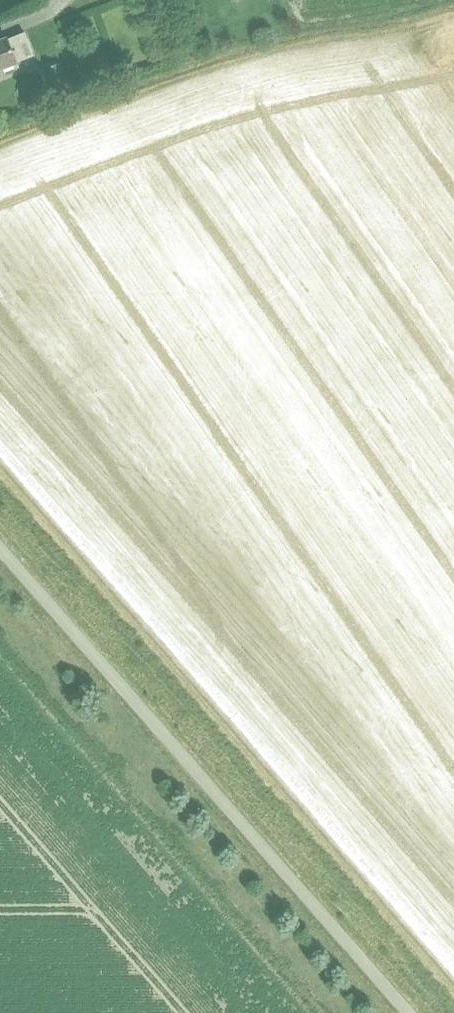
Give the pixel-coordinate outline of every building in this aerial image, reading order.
[(33,56),(23,33),(0,42),(0,70),(33,56)]
